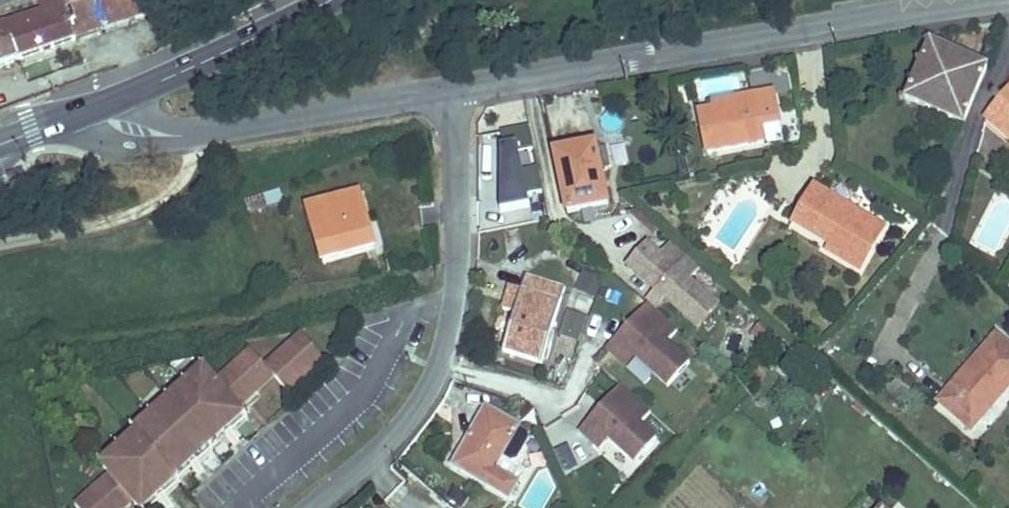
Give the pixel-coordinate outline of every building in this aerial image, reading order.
[(158,8),(154,0),(53,0),(39,5),(42,13),(0,28),(0,68),(158,8)] [(964,124),(989,67),(930,41),(905,99),(964,124)] [(990,111),(991,111),(1008,127),(1008,88),(990,111)] [(733,101),(734,108),(716,112),(701,115),(708,152),(764,141),(769,144),(783,141),(779,123),(773,93),(733,101)] [(733,101),(715,105),(716,112),(734,108),(733,101)] [(994,115),(989,121),(1008,138),(1008,127),(994,115)] [(504,131),(500,212),(544,205),(529,127),(504,131)] [(568,214),(607,206),(595,147),(555,155),(568,214)] [(249,211),(283,202),(279,189),(246,199),(249,211)] [(884,229),(814,189),(794,224),(825,242),(829,236),(835,239),(832,246),(828,252),(860,271),(884,229)] [(375,248),(359,193),(314,206),(321,233),(316,235),(324,262),(375,248)] [(321,233),(314,206),(308,208),(316,235),(321,233)] [(835,239),(829,236),(825,242),(832,246),(835,239)] [(669,242),(662,250),(647,238),(623,265),(697,329),(720,302),(691,277),(700,267),(669,242)] [(584,267),(577,291),(597,296),(604,273),(584,267)] [(542,363),(564,288),(526,277),(504,352),(542,363)] [(678,330),(649,303),(607,349),(628,369),(637,360),(668,389),(695,360),(671,338),(678,330)] [(975,372),(973,370),(943,406),(971,430),(1008,386),(1008,345),(997,334),(974,362),(980,367),(975,372)] [(269,371),(306,340),(302,336),(266,368),(269,371)] [(222,430),(228,438),(232,434),(234,432),(227,425),(241,412),(240,411),(236,406),(272,375),(276,380),(286,391),(323,359),(306,340),(269,371),(266,368),(254,354),(218,385),(214,380),(207,372),(189,388),(172,404),(154,420),(136,435),(139,438),(122,453),(104,469),(110,475),(113,479),(112,480),(81,507),(119,507),(130,498),(135,504),(139,507),(155,494),(161,501),(165,498),(159,490),(174,476),(172,473),(186,461),(193,468),(197,464),(191,457),(206,444),(207,443),(222,430)] [(218,385),(254,354),(249,349),(214,380),(218,385)] [(289,394),(326,362),(323,359),(286,391),(289,394)] [(974,362),(939,402),(943,406),(973,370),(975,372),(980,367),(974,362)] [(189,388),(207,372),(201,366),(183,381),(189,388)] [(240,411),(276,380),(272,375),(236,406),(240,411)] [(172,404),(189,388),(183,381),(166,397),(172,404)] [(650,412),(618,386),(578,432),(600,451),(608,440),(636,464),(660,436),(642,421),(650,412)] [(154,420),(172,404),(166,397),(148,413),(154,420)] [(510,498),(518,483),(495,470),(502,456),(512,462),(516,464),(518,460),(529,439),(532,435),(528,433),(519,428),(519,427),(486,408),(467,441),(472,444),(458,469),(510,498)] [(234,432),(248,420),(241,412),(227,425),(234,432)] [(136,435),(154,420),(148,413),(130,428),(133,431),(136,435)] [(213,451),(228,438),(222,430),(207,443),(206,444),(213,451)] [(122,453),(139,438),(136,435),(133,431),(116,446),(122,453)] [(458,469),(472,444),(467,441),(453,466),(458,469)] [(197,464),(213,451),(206,444),(191,457),(197,464)] [(104,469),(122,453),(116,446),(98,462),(104,469)] [(179,481),(193,468),(186,461),(172,473),(174,476),(179,481)] [(112,480),(113,479),(110,475),(75,506),(77,507),(81,507),(112,480)] [(165,498),(181,484),(179,481),(174,476),(159,490),(165,498)] [(161,501),(155,494),(139,507),(153,507),(161,501)] [(135,504),(130,498),(119,507),(131,507),(135,504)]
